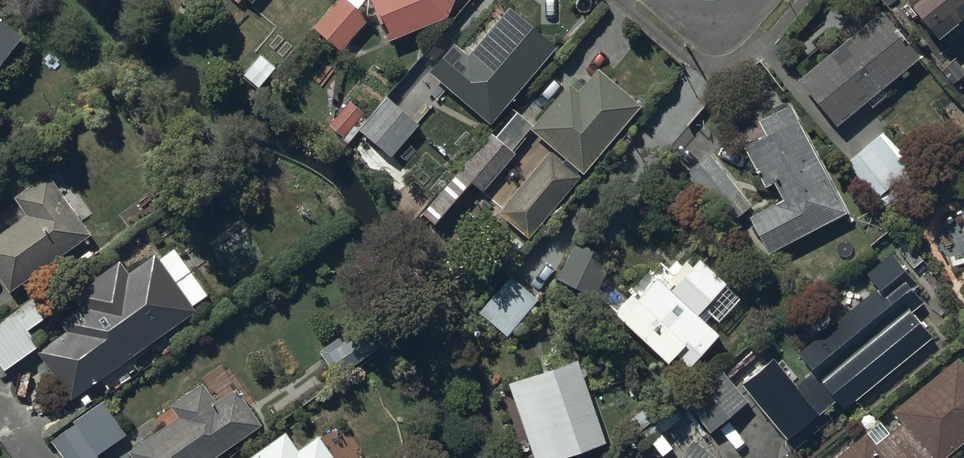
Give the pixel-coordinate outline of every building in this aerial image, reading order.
[(317,23),(343,47),(372,15),(361,5),(365,0),(337,0),(317,23)] [(390,31),(445,9),(449,0),(378,0),(390,31)] [(939,41),(963,21),(963,0),(921,0),(912,7),(939,41)] [(494,118),(558,40),(511,1),(471,50),(453,35),(429,65),(494,118)] [(27,23),(0,3),(0,59),(27,23)] [(799,77),(836,123),(920,58),(883,11),(799,77)] [(584,168),(641,101),(599,65),(579,88),(571,81),(533,124),(569,156),(582,167),(584,168)] [(392,150),(421,117),(392,92),(363,125),(392,150)] [(747,211),(767,250),(843,210),(786,103),(756,119),(764,132),(741,144),(763,185),(772,180),(780,194),(747,211)] [(519,111),(500,134),(514,145),(533,122),(519,111)] [(427,212),(438,221),(473,179),(485,189),(517,151),(495,132),(427,212)] [(884,132),(847,162),(878,198),(914,168),(884,132)] [(552,148),(499,212),(531,238),(583,174),(579,170),(582,167),(569,156),(566,159),(552,148)] [(753,200),(708,148),(680,172),(725,224),(753,200)] [(48,167),(16,191),(28,208),(0,228),(0,270),(10,285),(91,227),(48,167)] [(576,235),(557,273),(594,291),(613,254),(576,235)] [(196,306),(155,249),(125,269),(120,262),(76,293),(82,301),(63,315),(69,323),(39,344),(73,392),(196,306)] [(686,368),(726,328),(700,302),(726,276),(702,252),(677,277),(660,260),(618,301),(686,368)] [(920,285),(894,254),(868,275),(879,288),(797,356),(811,373),(799,383),(778,357),(743,386),(789,442),(837,403),(845,413),(933,340),(910,314),(922,304),(912,292),(920,285)] [(542,298),(514,273),(482,310),(510,334),(542,298)] [(36,294),(0,318),(0,357),(5,364),(40,338),(29,323),(47,310),(36,294)] [(340,331),(320,345),(332,363),(341,357),(347,366),(371,349),(357,329),(344,337),(340,331)] [(511,378),(539,457),(554,457),(611,439),(582,354),(511,378)] [(960,358),(892,413),(902,425),(892,434),(912,457),(946,457),(963,444),(963,363),(960,358)] [(712,434),(749,403),(723,371),(686,402),(712,434)] [(179,410),(129,445),(138,457),(206,457),(263,418),(237,382),(216,397),(202,377),(171,399),(179,410)] [(106,400),(76,420),(78,422),(54,438),(68,457),(103,457),(104,457),(101,454),(130,433),(106,400)] [(286,427),(243,457),(339,457),(319,430),(298,444),(286,427)] [(892,434),(877,446),(867,434),(837,457),(912,457),(892,434)] [(698,436),(680,457),(716,457),(698,436)]
